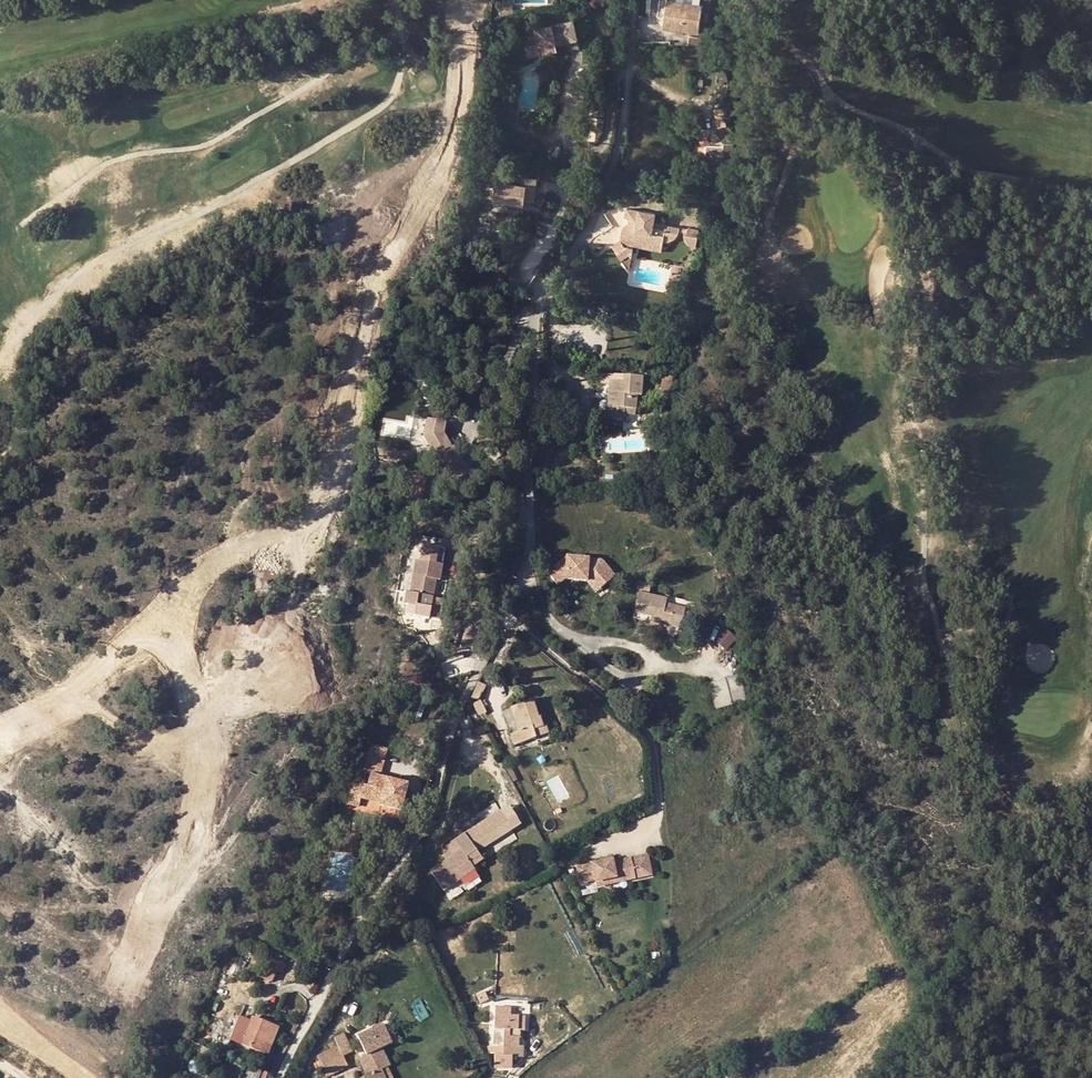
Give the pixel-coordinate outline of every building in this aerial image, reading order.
[(662,31),(669,33),(670,29),(696,33),(702,5),(673,0),(667,0),(662,31)] [(528,58),(540,55),(538,47),(555,43),(556,46),(576,42),(571,21),(534,30),(535,33),(522,36),(528,58)] [(538,47),(540,55),(557,52),(556,46),(555,43),(538,47)] [(700,57),(701,48),(688,47),(687,56),(700,57)] [(724,120),(726,119),(723,109),(714,112),(715,122),(721,121),(723,127),(727,126),(724,120)] [(712,171),(737,171),(737,143),(721,143),(721,145),(713,145),(712,171)] [(495,183),(492,203),(521,208),(522,201),(530,203),(534,179),(519,176),(517,186),(495,183)] [(650,242),(662,243),(662,242),(663,242),(667,242),(671,241),(674,239),(677,236),(679,233),(680,228),(669,227),(669,229),(665,228),(664,231),(653,229),(656,215),(625,209),(624,218),(626,218),(631,219),(630,225),(625,224),(625,227),(621,226),(618,241),(611,248),(622,262),(633,252),(637,249),(634,249),(635,244),(643,246),(650,242)] [(702,231),(689,228),(688,230),(687,233),(689,237),(692,241),(695,244),(699,246),(702,231)] [(643,250),(660,252),(662,243),(650,242),(643,246),(643,250)] [(465,368),(457,379),(472,389),(480,379),(465,368)] [(640,396),(641,377),(609,375),(608,381),(614,381),(612,409),(610,409),(609,420),(621,421),(622,414),(633,416),(633,408),(635,408),(636,396),(640,396)] [(667,402),(669,377),(661,376),(658,401),(667,402)] [(553,384),(540,380),(536,396),(549,399),(553,384)] [(644,425),(645,430),(655,429),(654,419),(644,419),(644,425)] [(433,459),(449,485),(467,473),(452,448),(450,449),(441,434),(442,422),(425,420),(422,436),(435,458),(433,459)] [(426,472),(417,470),(412,497),(421,499),(426,472)] [(408,604),(406,615),(428,619),(431,601),(435,580),(439,581),(443,557),(417,553),(410,593),(416,594),(414,605),(408,604)] [(609,587),(612,562),(556,555),(553,581),(609,587)] [(649,591),(651,580),(641,578),(633,613),(650,617),(661,619),(660,625),(679,630),(684,609),(665,604),(666,599),(648,594),(649,591)] [(414,605),(416,594),(410,593),(408,592),(406,604),(408,604),(414,605)] [(442,603),(431,601),(428,619),(439,621),(442,603)] [(717,638),(724,650),(738,641),(730,630),(717,638)] [(728,696),(720,698),(721,706),(746,700),(740,678),(725,681),(728,696)] [(484,686),(477,683),(470,698),(477,701),(484,686)] [(519,730),(515,732),(519,744),(548,733),(547,727),(543,728),(540,718),(538,719),(531,701),(510,709),(519,730)] [(509,734),(514,746),(519,744),(515,732),(509,734)] [(355,783),(350,795),(361,798),(380,803),(380,804),(400,810),(406,785),(377,779),(384,750),(371,746),(360,772),(370,774),(367,786),(355,783)] [(361,798),(350,795),(346,806),(357,809),(361,798)] [(473,868),(471,865),(480,858),(463,833),(453,840),(460,851),(443,862),(430,871),(442,889),(473,868)] [(460,851),(453,840),(436,852),(443,862),(460,851)] [(613,864),(612,861),(601,864),(578,871),(582,885),(598,880),(600,885),(617,881),(617,883),(652,872),(647,854),(613,864)] [(271,959),(267,968),(263,966),(259,976),(270,981),(275,971),(280,972),(284,964),(271,959)] [(520,1056),(521,1052),(521,1046),(513,1046),(513,1038),(520,1038),(520,1030),(523,1030),(523,1016),(509,1016),(509,1008),(493,1008),(493,1030),(503,1030),(503,1046),(488,1046),(488,1052),(494,1052),(494,1064),(494,1069),(511,1069),(511,1056),(512,1055),(520,1056)] [(252,1017),(241,1045),(262,1053),(272,1025),(252,1017)] [(267,1055),(278,1028),(274,1026),(272,1025),(262,1053),(267,1055)] [(351,1050),(343,1033),(333,1038),(336,1045),(316,1056),(324,1071),(345,1061),(342,1055),(351,1050)] [(380,1070),(385,1068),(389,1065),(381,1049),(358,1060),(366,1076),(362,1077),(384,1077),(380,1070)] [(327,1077),(347,1067),(345,1061),(324,1071),(327,1077)] [(384,1077),(391,1077),(385,1068),(380,1070),(384,1077)] [(744,1074),(729,1069),(726,1077),(743,1077),(744,1074)]
